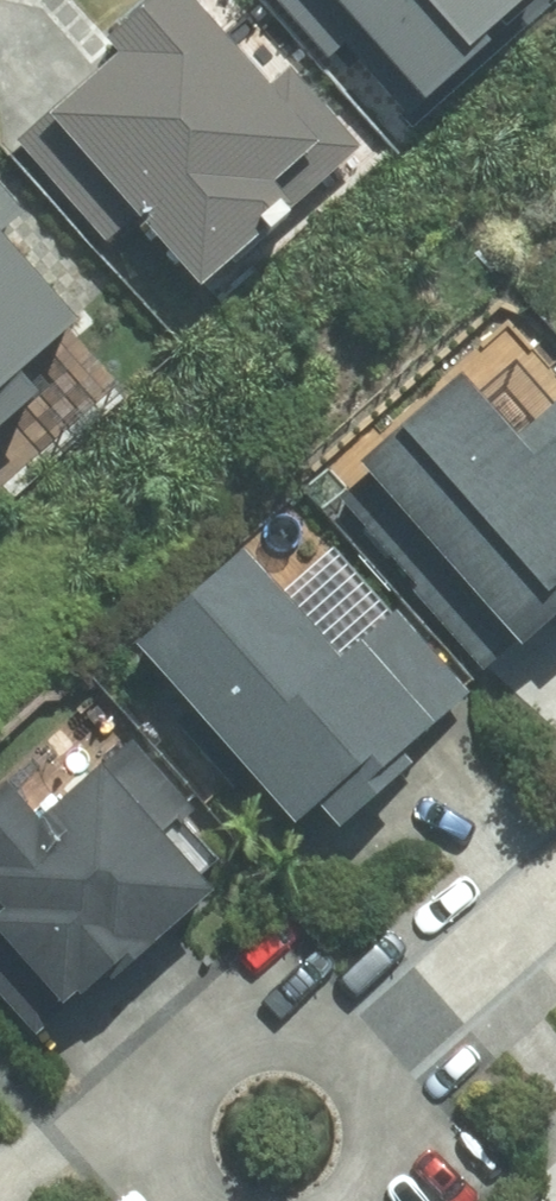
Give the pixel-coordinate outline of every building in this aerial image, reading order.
[(48,124),(196,293),(347,164),(205,0),(192,0),(48,124)] [(432,102),(539,0),(335,0),(432,102)] [(0,214),(0,401),(93,320),(0,214)] [(512,456),(457,397),(376,473),(541,649),(555,635),(555,416),(512,456)] [(319,828),(387,765),(391,769),(470,696),(395,616),(352,656),(258,556),(154,653),(319,828)] [(224,887),(122,760),(45,821),(23,794),(0,813),(0,874),(94,991),(224,887)]
